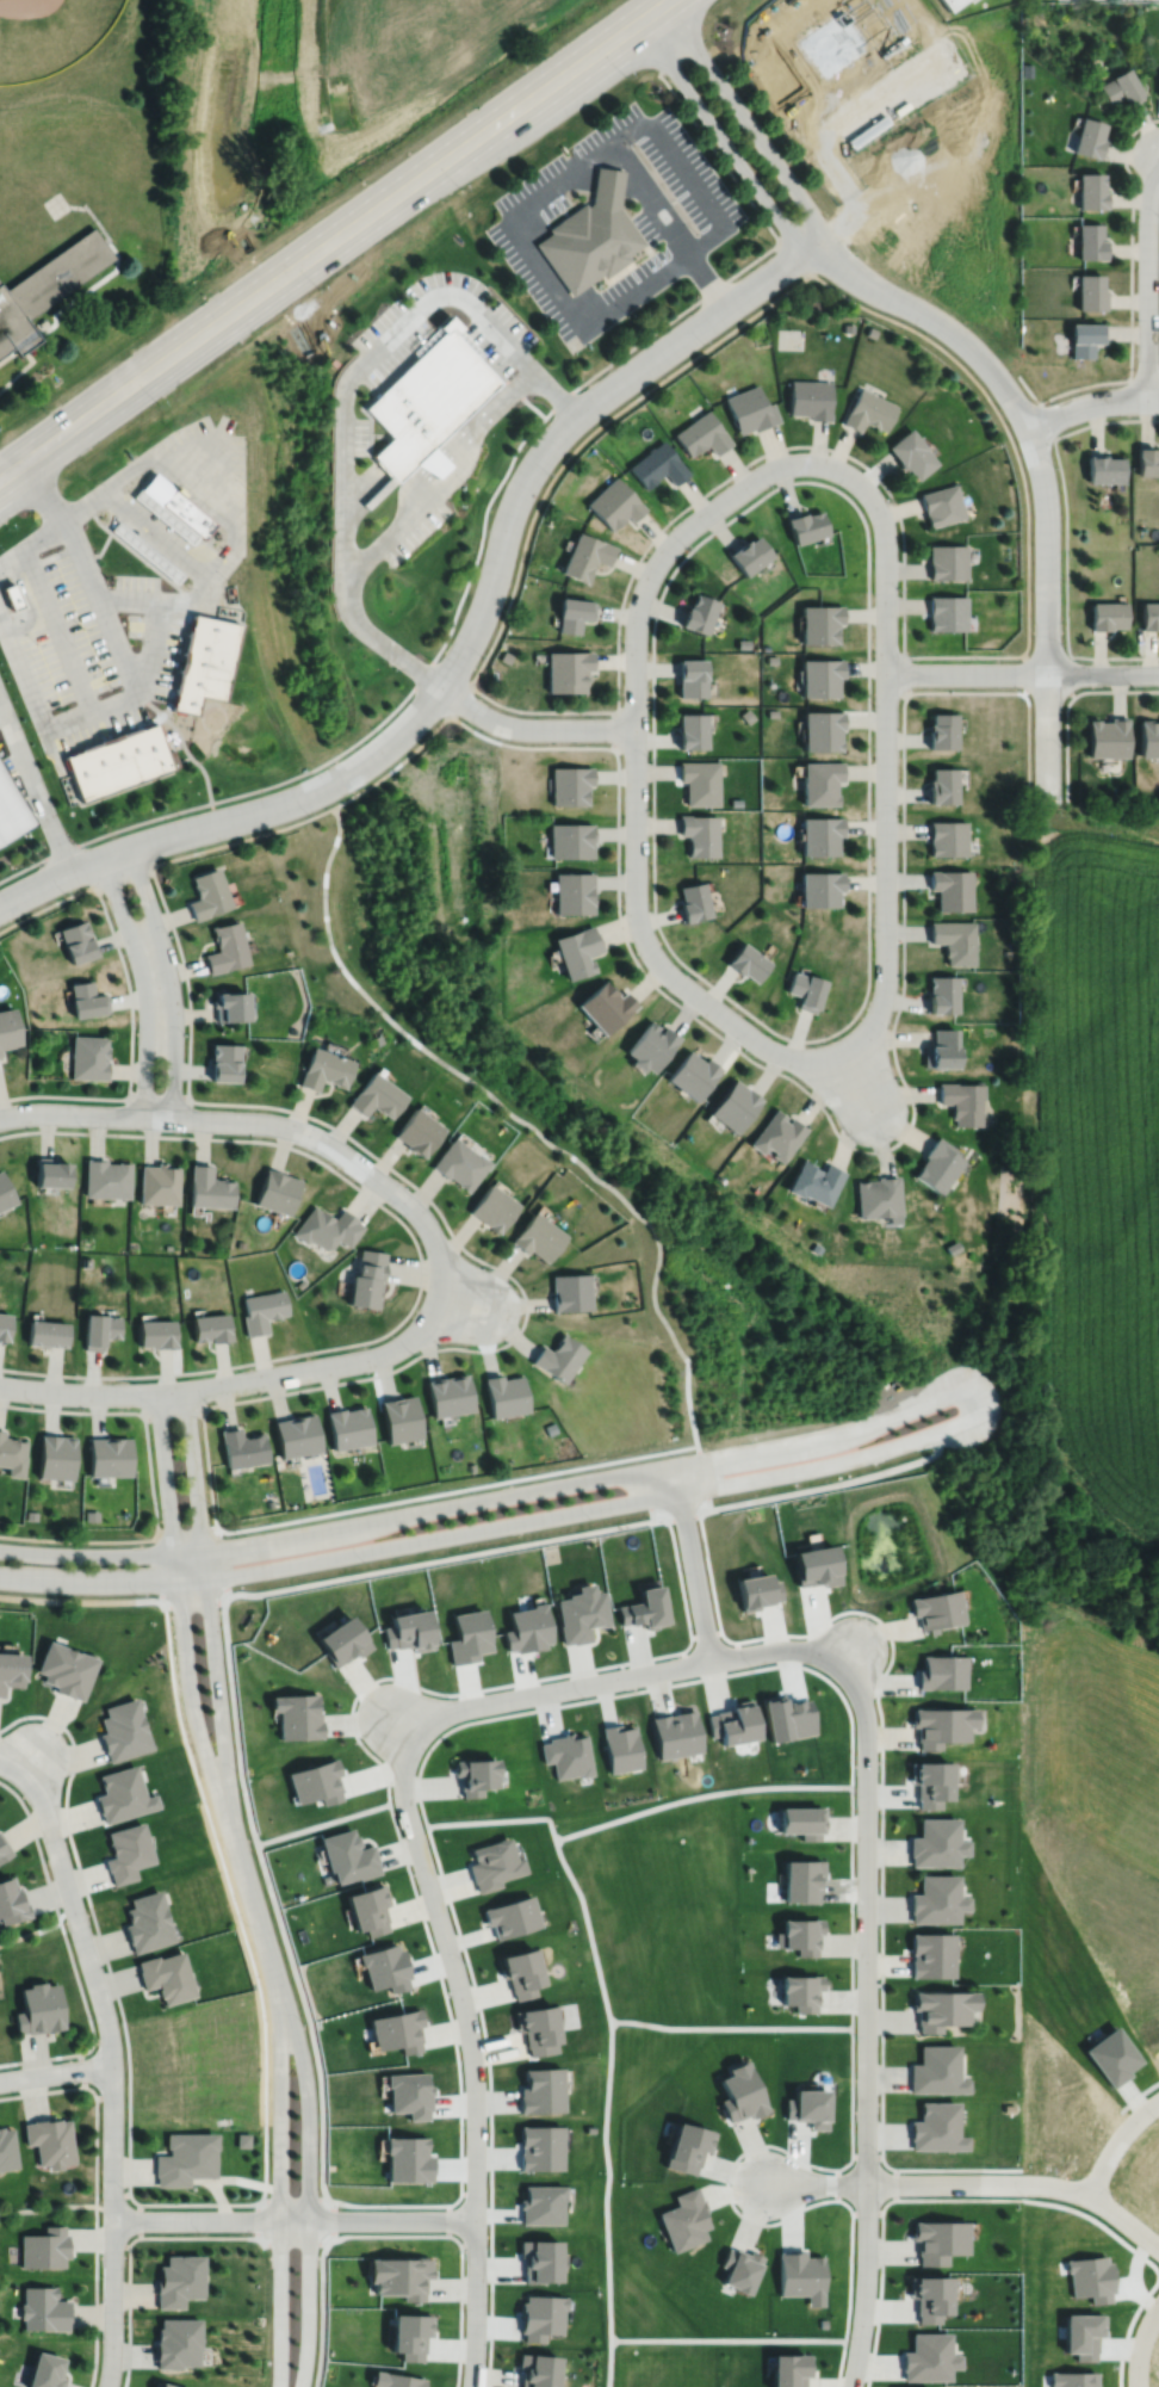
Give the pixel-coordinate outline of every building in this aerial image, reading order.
[(946,10),(959,0),(939,0),(946,10)] [(1096,84),(1107,101),(1117,95),(1121,103),(1123,101),(1126,105),(1142,97),(1139,92),(1140,92),(1124,64),(1108,74),(1109,76),(1096,84)] [(1079,115),(1070,149),(1096,156),(1101,138),(1098,137),(1103,122),(1079,115)] [(591,204),(596,168),(624,172),(620,208),(608,192),(591,204)] [(1076,172),(1076,206),(1104,206),(1104,188),(1101,188),(1101,172),(1076,172)] [(571,297),(534,245),(550,234),(547,230),(584,203),(587,206),(591,204),(608,192),(620,208),(646,243),(628,256),(631,260),(605,279),(602,276),(571,297)] [(1074,222),(1074,258),(1103,258),(1103,239),(1101,239),(1101,222),(1074,222)] [(6,351),(0,355),(0,285),(2,289),(89,225),(111,256),(24,319),(38,339),(14,355),(8,347),(6,351)] [(1074,273),(1074,309),(1102,309),(1103,291),(1099,291),(1099,273),(1074,273)] [(360,407),(388,437),(367,456),(393,483),(413,464),(434,478),(447,465),(430,447),(498,382),(476,358),(481,352),(458,327),(459,326),(447,313),(434,326),(435,327),(410,351),(415,355),(360,407)] [(1067,322),(1067,342),(1070,342),(1070,357),(1091,357),(1091,341),(1103,341),(1103,322),(1067,322)] [(842,323),(841,332),(851,332),(851,323),(842,323)] [(867,326),(863,334),(872,338),(875,329),(867,326)] [(788,379),(787,414),(808,415),(807,420),(829,421),(829,413),(828,413),(829,382),(788,379)] [(723,397),(737,434),(751,428),(752,431),(779,421),(771,402),(764,404),(756,384),(723,397)] [(859,387),(841,423),(857,432),(862,422),(876,429),(876,427),(884,431),(895,406),(859,387)] [(671,434),(687,456),(706,443),(714,454),(731,443),(706,409),(671,434)] [(885,447),(900,465),(901,464),(915,481),(936,463),(923,449),(924,447),(909,427),(885,447)] [(626,466),(644,489),(655,480),(655,478),(663,472),(673,486),(688,474),(661,439),(626,466)] [(1134,476),(1158,475),(1158,451),(1153,451),(1153,447),(1134,449),(1134,476)] [(1084,456),(1084,483),(1121,482),(1121,457),(1102,458),(1102,454),(1084,456)] [(151,471),(138,488),(137,488),(130,496),(188,544),(194,536),(200,540),(215,522),(180,495),(181,491),(173,484),(171,487),(151,471)] [(583,505),(608,531),(615,525),(616,527),(625,519),(624,518),(625,515),(631,521),(644,508),(613,476),(583,505)] [(918,494),(928,527),(965,517),(955,483),(918,494)] [(786,514),(794,542),(829,531),(822,507),(807,511),(806,508),(786,514)] [(107,530),(173,583),(180,574),(116,520),(107,530)] [(576,531),(558,574),(584,585),(590,573),(589,571),(594,561),(607,567),(614,548),(576,531)] [(727,552),(743,574),(774,551),(758,531),(750,538),(749,536),(727,552)] [(928,545),(928,580),(966,580),(966,545),(928,545)] [(4,583),(13,607),(26,602),(16,577),(4,583)] [(695,589),(690,604),(688,604),(681,624),(706,632),(718,598),(695,589)] [(928,596),(928,631),(966,631),(966,596),(928,596)] [(557,599),(556,618),(557,618),(554,632),(577,635),(578,620),(587,622),(587,620),(591,620),(594,601),(562,598),(562,599),(557,599)] [(802,601),(802,641),(838,641),(838,620),(843,620),(843,601),(802,601)] [(1138,631),(1157,631),(1157,629),(1158,629),(1158,603),(1138,602),(1138,631)] [(1086,604),(1086,631),(1107,631),(1107,627),(1124,627),(1124,604),(1086,604)] [(192,610),(171,707),(196,713),(200,694),(223,700),(241,620),(192,610)] [(502,650),(497,660),(506,664),(512,655),(502,650)] [(545,651),(545,694),(582,694),(582,685),(584,685),(584,670),(590,670),(590,651),(545,651)] [(767,654),(766,662),(776,662),(776,654),(767,654)] [(680,655),(680,694),(707,695),(707,656),(680,655)] [(802,656),(802,667),(798,667),(798,682),(795,682),(795,686),(804,686),(804,693),(838,694),(839,674),(843,674),(843,656),(802,656)] [(740,712),(748,722),(756,716),(748,706),(740,712)] [(767,707),(767,716),(777,715),(777,707),(767,707)] [(805,709),(805,718),(797,718),(797,725),(800,725),(800,737),(805,737),(805,748),(842,748),(842,726),(843,726),(843,709),(805,709)] [(932,710),(932,721),(930,721),(929,747),(957,747),(957,710),(932,710)] [(680,711),(680,746),(707,747),(707,711),(680,711)] [(1085,717),(1085,754),(1126,754),(1126,715),(1108,715),(1108,719),(1096,719),(1096,717),(1085,717)] [(1136,754),(1158,754),(1158,718),(1148,718),(1148,716),(1136,716),(1136,754)] [(64,754),(81,800),(180,765),(173,747),(167,749),(156,721),(123,732),(120,729),(99,737),(100,741),(64,754)] [(36,820),(0,759),(0,841),(36,820)] [(805,759),(805,763),(793,763),(793,766),(797,766),(797,773),(804,773),(804,803),(838,803),(838,792),(836,792),(837,778),(843,778),(843,760),(805,759)] [(678,760),(678,779),(686,779),(686,803),(719,803),(719,760),(678,760)] [(550,765),(550,803),(585,803),(585,783),(590,783),(590,765),(550,765)] [(932,766),(932,777),(930,777),(930,802),(957,802),(957,766),(932,766)] [(678,812),(678,833),(688,833),(688,854),(719,854),(718,814),(692,814),(692,812),(678,812)] [(804,815),(802,853),(838,853),(839,833),(843,833),(843,816),(804,815)] [(930,820),(930,854),(967,854),(968,820),(930,820)] [(548,821),(548,855),(591,855),(591,821),(548,821)] [(188,874),(196,896),(185,899),(191,919),(229,905),(215,865),(188,874)] [(930,868),(930,888),(937,888),(937,909),(972,909),(972,868),(930,868)] [(802,892),(797,892),(797,901),(794,901),(794,903),(802,903),(802,904),(838,904),(838,889),(844,889),(844,870),(802,870),(802,892)] [(553,871),(553,911),(591,911),(590,871),(553,871)] [(680,885),(683,901),(681,901),(684,920),(712,915),(705,879),(680,885)] [(57,927),(70,963),(97,953),(83,917),(57,927)] [(202,953),(206,972),(246,961),(235,919),(210,926),(216,948),(202,953)] [(930,920),(930,941),(947,941),(947,942),(944,942),(944,954),(947,954),(947,964),(975,964),(975,920),(930,920)] [(551,936),(565,978),(594,970),(589,958),(585,959),(584,954),(601,948),(595,930),(593,930),(590,923),(551,936)] [(743,940),(726,961),(742,973),(744,971),(757,982),(771,961),(743,940)] [(793,970),(787,990),(801,995),(798,1007),(816,1012),(817,1008),(818,1008),(828,979),(810,973),(808,975),(793,970)] [(930,975),(930,1013),(957,1012),(957,975),(930,975)] [(574,1003),(601,1033),(636,1003),(622,989),(616,995),(614,992),(616,991),(608,983),(607,985),(601,978),(574,1003)] [(69,982),(72,997),(70,997),(73,1016),(109,1010),(106,992),(101,992),(93,994),(91,979),(69,982)] [(212,991),(212,998),(210,998),(210,1006),(213,1006),(213,1020),(244,1019),(243,990),(212,991)] [(13,1045),(12,1044),(20,1041),(13,1006),(0,1008),(0,1048),(13,1045)] [(647,1019),(622,1051),(631,1057),(628,1060),(640,1071),(644,1066),(651,1071),(677,1035),(663,1025),(657,1033),(653,1029),(657,1025),(647,1019)] [(924,1044),(924,1066),(959,1066),(959,1044),(957,1044),(957,1027),(934,1027),(934,1044),(924,1044)] [(72,1034),(70,1077),(107,1078),(107,1059),(106,1059),(106,1058),(107,1058),(109,1045),(106,1045),(106,1035),(72,1034)] [(209,1043),(207,1080),(235,1081),(237,1044),(209,1043)] [(310,1045),(296,1084),(316,1092),(320,1078),(342,1087),(352,1060),(310,1045)] [(687,1049),(664,1078),(694,1101),(719,1068),(705,1057),(702,1060),(687,1049)] [(371,1070),(346,1103),(362,1115),(371,1103),(372,1105),(371,1106),(380,1113),(382,1112),(389,1118),(405,1095),(371,1070)] [(732,1078),(707,1113),(735,1133),(761,1099),(732,1078)] [(937,1082),(938,1103),(950,1103),(950,1118),(954,1118),(954,1125),(981,1125),(981,1096),(985,1096),(985,1083),(959,1083),(959,1082),(937,1082)] [(414,1106),(392,1134),(405,1144),(404,1146),(414,1152),(415,1151),(422,1157),(442,1127),(414,1106)] [(774,1107),(748,1144),(761,1154),(766,1146),(773,1151),(769,1155),(780,1162),(806,1127),(791,1117),(786,1123),(782,1119),(785,1115),(774,1107)] [(452,1136),(429,1167),(446,1179),(447,1176),(457,1183),(455,1185),(466,1192),(489,1162),(476,1152),(475,1154),(466,1146),(471,1140),(459,1131),(454,1137),(452,1136)] [(936,1136),(923,1155),(925,1156),(919,1165),(912,1175),(941,1194),(963,1160),(954,1154),(956,1150),(936,1136)] [(37,1157),(35,1186),(67,1187),(68,1162),(57,1162),(57,1157),(37,1157)] [(85,1158),(83,1196),(128,1198),(129,1162),(116,1161),(116,1162),(105,1162),(105,1158),(85,1158)] [(801,1158),(786,1191),(800,1198),(802,1195),(826,1207),(843,1171),(825,1163),(819,1175),(818,1175),(820,1170),(812,1167),(813,1164),(801,1158)] [(140,1164),(137,1202),(175,1205),(176,1167),(163,1165),(163,1162),(155,1161),(155,1165),(140,1164)] [(190,1163),(187,1206),(230,1207),(231,1180),(223,1180),(223,1177),(211,1177),(211,1179),(210,1179),(210,1164),(190,1163)] [(266,1168),(253,1204),(287,1216),(299,1179),(266,1168)] [(16,1201),(0,1171),(0,1209),(16,1201)] [(855,1181),(857,1218),(900,1216),(898,1175),(876,1176),(876,1180),(855,1181)] [(489,1183),(467,1211),(496,1233),(517,1205),(489,1183)] [(312,1205),(291,1233),(304,1243),(308,1238),(323,1250),(329,1249),(336,1239),(348,1247),(364,1226),(355,1220),(357,1219),(342,1207),(333,1219),(331,1219),(333,1218),(322,1210),(321,1211),(312,1205)] [(508,1242),(525,1255),(528,1250),(545,1263),(565,1236),(532,1211),(508,1242)] [(360,1249),(357,1276),(352,1275),(347,1306),(373,1310),(373,1309),(378,1309),(386,1253),(360,1249)] [(82,1257),(81,1266),(89,1267),(91,1257),(82,1257)] [(550,1274),(552,1312),(590,1310),(588,1273),(550,1274)] [(302,1278),(295,1284),(298,1288),(305,1282),(302,1278)] [(242,1316),(246,1337),(267,1332),(265,1318),(267,1317),(267,1319),(280,1317),(279,1315),(287,1313),(283,1290),(242,1297),(246,1315),(242,1316)] [(191,1317),(193,1342),(209,1340),(210,1343),(229,1341),(225,1313),(191,1317)] [(6,1343),(10,1315),(0,1314),(0,1342),(6,1343)] [(83,1315),(82,1346),(83,1346),(83,1350),(101,1350),(101,1338),(117,1338),(118,1317),(103,1316),(83,1315)] [(29,1321),(26,1344),(64,1348),(67,1324),(29,1321)] [(137,1322),(137,1347),(149,1347),(149,1349),(173,1348),(173,1321),(137,1322)] [(541,1346),(529,1362),(562,1385),(585,1350),(560,1334),(548,1350),(541,1346)] [(424,1381),(430,1420),(471,1412),(464,1374),(424,1381)] [(482,1378),(489,1420),(527,1414),(520,1375),(500,1379),(500,1374),(482,1378)] [(378,1402),(385,1446),(420,1440),(411,1396),(378,1402)] [(323,1412),(331,1452),(370,1445),(362,1406),(342,1410),(341,1409),(323,1412)] [(271,1422),(278,1460),(318,1453),(311,1415),(271,1422)] [(543,1426),(547,1435),(557,1431),(552,1421),(543,1426)] [(5,1462),(4,1472),(19,1473),(21,1453),(21,1452),(23,1439),(14,1437),(16,1435),(1,1434),(1,1427),(0,1427),(0,1462),(5,1462)] [(217,1430),(223,1470),(266,1464),(261,1433),(247,1434),(247,1436),(238,1437),(237,1427),(217,1430)] [(37,1431),(35,1473),(69,1476),(72,1434),(37,1431)] [(86,1435),(87,1472),(128,1472),(128,1434),(86,1435)] [(265,1499),(267,1508),(273,1507),(272,1498),(265,1499)] [(25,1508),(25,1517),(35,1519),(36,1509),(25,1508)] [(83,1509),(83,1519),(97,1519),(97,1508),(83,1509)] [(554,1597),(559,1622),(558,1622),(562,1643),(571,1640),(571,1641),(590,1638),(588,1624),(596,1622),(596,1625),(609,1622),(603,1588),(594,1589),(593,1579),(576,1583),(577,1589),(566,1591),(566,1595),(554,1597)] [(616,1603),(620,1622),(630,1621),(645,1619),(646,1627),(656,1625),(656,1621),(668,1619),(661,1581),(639,1585),(642,1598),(616,1603)] [(907,1596),(911,1614),(916,1613),(918,1627),(935,1624),(936,1626),(962,1620),(955,1587),(907,1596)] [(314,1634),(323,1649),(322,1650),(333,1665),(340,1659),(341,1661),(354,1651),(357,1655),(370,1645),(347,1612),(314,1634)] [(45,1638),(33,1669),(42,1672),(39,1678),(54,1684),(51,1690),(70,1698),(70,1695),(80,1699),(95,1657),(45,1638)] [(1,1695),(2,1683),(20,1684),(23,1651),(0,1650),(0,1695),(1,1695)] [(921,1653),(921,1668),(916,1669),(916,1687),(962,1687),(962,1653),(921,1653)] [(275,1693),(278,1738),(321,1736),(320,1718),(318,1719),(318,1709),(315,1711),(315,1692),(275,1693)] [(101,1706),(105,1714),(98,1717),(103,1731),(97,1732),(104,1755),(105,1755),(107,1761),(149,1746),(134,1695),(101,1706)] [(706,1714),(709,1736),(719,1733),(720,1743),(757,1736),(750,1698),(730,1701),(731,1708),(714,1711),(714,1712),(706,1714)] [(912,1707),(912,1718),(909,1718),(909,1725),(915,1725),(915,1739),(917,1739),(917,1748),(938,1748),(938,1739),(966,1738),(966,1725),(973,1725),(973,1706),(912,1707)] [(650,1715),(657,1757),(701,1750),(693,1708),(673,1712),(673,1713),(668,1714),(667,1713),(650,1715)] [(600,1725),(608,1771),(640,1765),(632,1724),(619,1726),(618,1723),(600,1725)] [(538,1742),(541,1762),(551,1760),(553,1777),(578,1773),(578,1775),(591,1774),(583,1732),(570,1734),(570,1730),(560,1732),(562,1733),(546,1737),(546,1740),(538,1742)] [(285,1771),(295,1802),(318,1795),(321,1804),(340,1798),(337,1789),(339,1789),(334,1774),(339,1773),(334,1756),(285,1771)] [(452,1758),(452,1764),(451,1764),(451,1774),(457,1774),(458,1788),(459,1788),(460,1795),(479,1794),(479,1786),(492,1785),(491,1773),(494,1773),(492,1756),(452,1758)] [(909,1761),(909,1782),(915,1782),(915,1799),(917,1798),(917,1807),(938,1807),(938,1798),(948,1798),(948,1760),(909,1761)] [(134,1763),(97,1774),(101,1792),(92,1795),(98,1813),(99,1813),(103,1822),(156,1806),(153,1793),(143,1795),(134,1763)] [(800,1831),(800,1838),(818,1838),(818,1831),(820,1831),(820,1828),(822,1828),(822,1817),(820,1817),(820,1806),(777,1806),(777,1831),(800,1831)] [(907,1836),(907,1855),(910,1855),(910,1865),(956,1865),(956,1854),(966,1854),(966,1839),(956,1839),(956,1817),(918,1817),(918,1836),(907,1836)] [(104,1831),(107,1841),(106,1842),(110,1856),(101,1859),(106,1870),(107,1870),(111,1885),(135,1878),(131,1867),(153,1861),(140,1820),(104,1831)] [(316,1837),(327,1872),(330,1870),(334,1884),(357,1876),(358,1879),(378,1872),(376,1862),(377,1862),(371,1843),(357,1848),(355,1844),(358,1844),(354,1835),(352,1835),(349,1826),(316,1837)] [(12,1853),(0,1835),(0,1860),(12,1853)] [(467,1848),(471,1860),(472,1859),(473,1861),(465,1863),(470,1882),(472,1881),(476,1892),(498,1885),(496,1879),(523,1872),(519,1856),(513,1859),(506,1836),(501,1838),(501,1836),(494,1838),(495,1839),(467,1848)] [(783,1860),(783,1900),(798,1900),(798,1901),(818,1901),(818,1892),(818,1876),(823,1876),(823,1860),(783,1860)] [(907,1893),(907,1912),(910,1912),(910,1922),(956,1922),(956,1910),(966,1910),(966,1897),(956,1897),(956,1874),(918,1874),(918,1893),(907,1893)] [(8,1921),(8,1922),(31,1916),(26,1900),(24,1900),(20,1887),(16,1888),(12,1875),(0,1879),(0,1923),(8,1921)] [(342,1894),(354,1930),(364,1928),(366,1936),(388,1929),(384,1921),(386,1921),(382,1905),(388,1903),(382,1882),(342,1894)] [(123,1909),(128,1923),(122,1924),(128,1943),(129,1943),(131,1953),(173,1941),(157,1888),(126,1898),(130,1906),(123,1909)] [(479,1909),(484,1925),(489,1924),(494,1938),(538,1925),(528,1894),(479,1909)] [(780,1919),(780,1931),(774,1931),(774,1946),(781,1946),(781,1948),(797,1948),(797,1955),(816,1955),(816,1947),(818,1947),(818,1933),(822,1933),(822,1918),(811,1918),(811,1919),(780,1919)] [(909,1933),(909,1954),(910,1954),(911,1959),(909,1959),(909,1977),(952,1977),(952,1933),(909,1933)] [(496,1956),(500,1967),(497,1967),(500,1978),(504,1977),(509,1992),(510,1991),(513,2000),(533,1995),(532,1987),(540,1985),(529,1948),(496,1956)] [(135,1961),(137,1971),(136,1971),(142,1989),(155,1985),(156,1989),(155,1989),(157,1997),(160,1997),(162,2005),(193,1996),(180,1950),(156,1958),(155,1955),(135,1961)] [(779,1975),(779,1992),(781,1992),(781,2005),(793,2005),(793,2012),(814,2012),(814,2004),(817,2004),(817,1990),(823,1990),(823,1980),(822,1980),(822,1975),(779,1975)] [(19,1989),(23,2011),(13,2012),(16,2033),(25,2032),(25,2034),(44,2030),(44,2032),(63,2029),(56,1983),(44,1985),(44,1980),(27,1983),(29,1987),(19,1989)] [(911,1991),(911,2003),(910,2003),(910,2010),(915,2010),(915,2024),(917,2024),(917,2033),(938,2033),(938,2026),(966,2026),(966,2010),(974,2010),(974,1991),(911,1991)] [(512,2011),(515,2033),(521,2032),(523,2047),(526,2047),(527,2057),(556,2052),(554,2043),(556,2042),(550,2004),(512,2011)] [(367,2018),(374,2051),(399,2046),(401,2054),(420,2051),(419,2041),(420,2041),(417,2026),(421,2026),(419,2008),(367,2018)] [(909,2064),(907,2092),(966,2094),(966,2079),(956,2079),(956,2045),(917,2045),(917,2064),(909,2064)] [(717,2080),(725,2097),(718,2101),(727,2121),(735,2119),(736,2120),(749,2114),(751,2117),(767,2110),(744,2060),(725,2070),(727,2076),(717,2080)] [(520,2070),(521,2079),(522,2079),(522,2088),(517,2088),(519,2096),(516,2096),(517,2114),(562,2111),(559,2067),(520,2070)] [(793,2091),(793,2098),(783,2098),(783,2119),(793,2119),(793,2121),(808,2121),(808,2129),(825,2129),(825,2091),(793,2091)] [(918,2102),(918,2121),(907,2121),(907,2140),(910,2140),(910,2150),(966,2150),(966,2136),(956,2136),(956,2102),(918,2102)] [(23,2123),(25,2145),(35,2144),(38,2165),(48,2164),(49,2171),(63,2169),(62,2164),(75,2163),(68,2120),(60,2121),(58,2119),(51,2120),(51,2117),(31,2121),(32,2122),(23,2123)] [(675,2122),(663,2168),(693,2175),(695,2166),(698,2168),(701,2153),(702,2153),(702,2152),(707,2153),(713,2132),(675,2122)] [(517,2126),(517,2147),(519,2147),(519,2153),(517,2153),(517,2171),(559,2171),(559,2126),(517,2126)] [(17,2169),(12,2128),(2,2129),(2,2127),(0,2127),(0,2171),(17,2169)] [(236,2133),(236,2147),(249,2147),(249,2133),(236,2133)] [(153,2156),(153,2176),(154,2176),(154,2187),(187,2187),(187,2178),(213,2178),(213,2151),(215,2151),(215,2134),(165,2134),(163,2148),(167,2148),(167,2156),(153,2156)] [(695,2183),(671,2193),(675,2201),(656,2209),(671,2249),(706,2236),(702,2226),(708,2224),(704,2209),(706,2208),(701,2196),(700,2196),(695,2183)] [(521,2187),(521,2201),(516,2201),(516,2209),(519,2209),(519,2225),(559,2225),(559,2200),(562,2200),(562,2187),(521,2187)] [(913,2218),(913,2230),(911,2230),(911,2237),(917,2237),(917,2251),(919,2251),(919,2263),(947,2263),(947,2251),(968,2251),(968,2218),(913,2218)] [(20,2231),(20,2265),(64,2264),(64,2255),(69,2255),(69,2246),(68,2247),(68,2231),(64,2231),(64,2222),(44,2222),(44,2231),(20,2231)] [(726,2244),(719,2263),(725,2265),(720,2278),(733,2283),(732,2284),(746,2292),(762,2253),(749,2247),(748,2251),(735,2246),(733,2247),(726,2244)] [(779,2249),(779,2293),(807,2292),(807,2303),(823,2302),(823,2252),(811,2252),(811,2253),(805,2253),(805,2246),(788,2247),(788,2249),(779,2249)] [(165,2252),(165,2262),(157,2262),(157,2278),(155,2278),(155,2290),(156,2290),(156,2306),(182,2306),(182,2295),(203,2295),(202,2252),(165,2252)] [(370,2255),(370,2278),(376,2278),(376,2287),(377,2287),(377,2293),(403,2293),(403,2299),(424,2299),(424,2289),(426,2289),(426,2275),(433,2275),(433,2265),(430,2265),(430,2255),(370,2255)] [(916,2271),(916,2272),(910,2272),(910,2294),(916,2294),(916,2311),(918,2312),(918,2320),(940,2320),(940,2311),(950,2311),(950,2271),(916,2271)] [(23,2283),(23,2301),(19,2301),(20,2317),(23,2317),(23,2327),(68,2327),(68,2318),(70,2318),(70,2298),(54,2298),(54,2295),(56,2295),(56,2283),(23,2283)] [(523,2295),(522,2303),(517,2303),(517,2335),(521,2335),(521,2343),(541,2344),(541,2336),(559,2337),(559,2311),(562,2311),(563,2296),(523,2295)] [(393,2309),(392,2349),(402,2349),(401,2358),(423,2358),(423,2350),(424,2350),(426,2333),(432,2333),(433,2312),(428,2312),(429,2311),(393,2309)] [(159,2315),(160,2325),(156,2325),(156,2339),(155,2339),(155,2357),(155,2366),(180,2366),(180,2363),(198,2363),(198,2345),(199,2345),(199,2315),(159,2315)] [(911,2330),(911,2349),(900,2349),(901,2368),(903,2368),(903,2379),(950,2377),(950,2366),(961,2364),(960,2351),(950,2351),(950,2330),(911,2330)] [(27,2385),(36,2386),(63,2386),(66,2376),(62,2375),(64,2366),(63,2364),(66,2355),(38,2346),(27,2385)] [(519,2367),(522,2368),(521,2383),(522,2383),(522,2386),(558,2386),(562,2352),(532,2350),(532,2351),(520,2350),(519,2367)] [(771,2386),(804,2386),(804,2374),(808,2374),(808,2363),(807,2363),(807,2350),(771,2350),(771,2386)] [(372,2382),(382,2383),(381,2386),(424,2386),(426,2376),(374,2367),(372,2382)] [(153,2386),(190,2386),(161,2379),(161,2380),(156,2377),(153,2386)]
